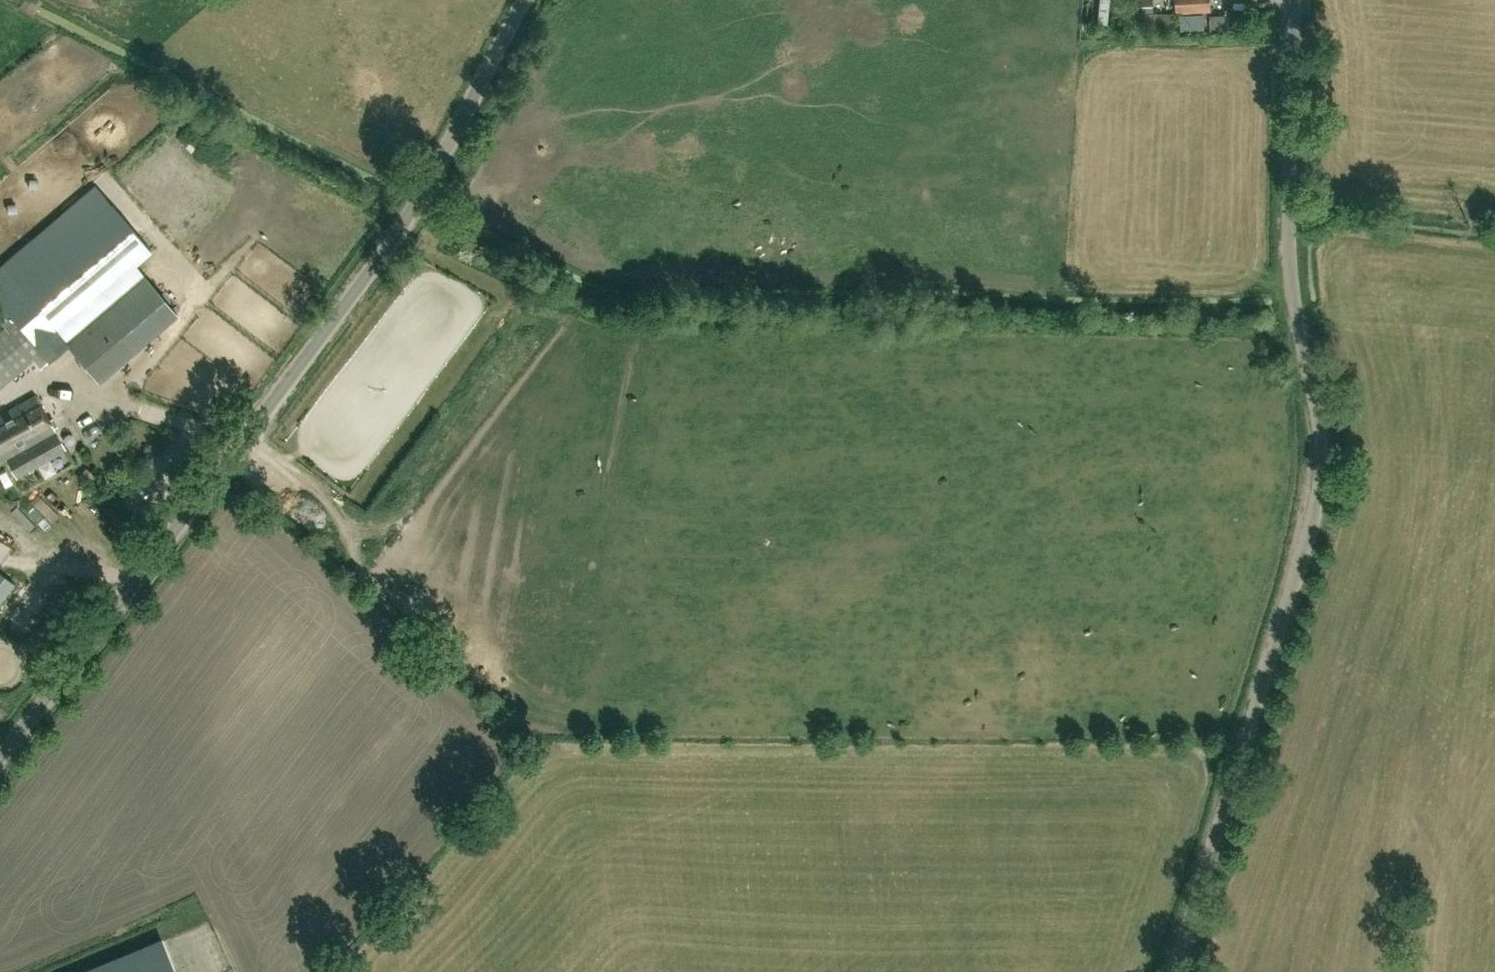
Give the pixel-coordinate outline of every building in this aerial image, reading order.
[(1211,11),(1210,0),(1177,0),(1178,13),(1211,11)] [(1211,30),(1226,30),(1226,16),(1211,16),(1211,30)] [(0,331),(0,386),(41,351),(48,360),(68,344),(96,378),(100,383),(116,369),(150,340),(178,315),(147,277),(137,264),(150,253),(94,187),(0,267),(0,303),(14,319),(0,331)] [(67,451),(36,396),(0,416),(0,465),(7,461),(17,478),(67,451)] [(14,583),(0,572),(0,602),(14,583)] [(91,971),(176,971),(163,942),(91,971)]
